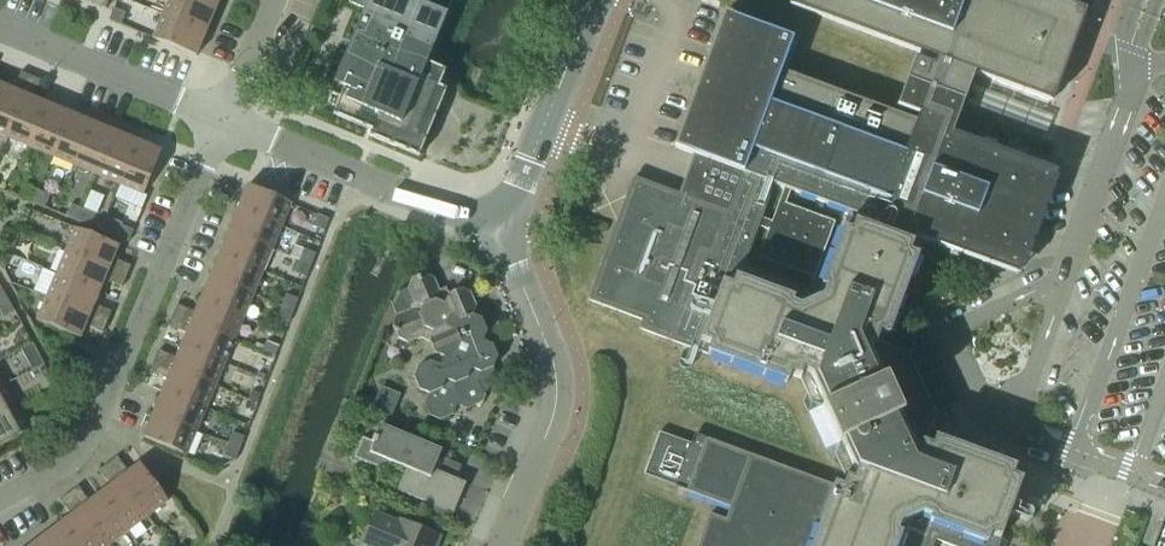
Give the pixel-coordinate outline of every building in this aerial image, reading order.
[(109,0),(95,0),(94,4),(105,9),(109,0)] [(214,10),(190,0),(168,0),(162,15),(205,33),(214,10)] [(218,0),(190,0),(214,10),(218,0)] [(452,1),(452,0),(348,0),(347,2),(363,9),(350,41),(353,42),(349,50),(347,49),(332,84),(343,88),(332,115),(370,131),(368,136),(418,157),(446,90),(438,87),(444,73),(445,71),(426,63),(452,1)] [(934,540),(950,545),(1004,545),(1006,542),(1001,533),(1008,516),(1012,505),(1021,481),(1010,477),(1008,477),(1005,470),(994,466),(986,469),(983,462),(961,454),(954,457),(951,450),(939,446),(932,449),(930,448),(922,445),(934,414),(928,400),(938,395),(930,379),(923,363),(913,368),(906,354),(875,342),(878,334),(879,333),(886,329),(890,318),(887,311),(894,308),(902,285),(899,278),(906,275),(910,264),(908,258),(907,256),(908,255),(911,245),(914,236),(972,258),(990,265),(991,263),(1028,163),(1010,157),(998,153),(951,135),(947,134),(959,99),(969,72),(1003,84),(1051,102),(1084,12),(1053,0),(791,0),(789,5),(939,61),(936,67),(914,59),(896,107),(918,116),(916,122),(780,72),(792,39),(723,14),(699,79),(674,147),(692,154),(677,194),(632,177),(616,222),(602,258),(586,301),(641,321),(637,330),(786,384),(789,375),(800,379),(811,403),(806,414),(824,451),(835,455),(845,478),(841,489),(705,439),(699,436),(694,434),(691,444),(658,432),(643,475),(679,488),(686,491),(685,492),(729,508),(725,520),(708,514),(697,545),(932,545),(934,540)] [(120,25),(125,13),(113,8),(108,20),(120,25)] [(195,56),(205,33),(162,15),(152,39),(195,56)] [(30,76),(19,72),(12,90),(0,85),(0,86),(0,135),(5,137),(30,76)] [(28,147),(46,104),(33,99),(41,81),(30,76),(5,137),(28,147)] [(51,156),(69,114),(46,104),(28,147),(51,156)] [(74,166),(91,123),(69,114),(51,156),(74,166)] [(97,175),(114,132),(91,123),(74,166),(97,175)] [(119,185),(137,142),(114,132),(97,175),(119,185)] [(143,195),(160,152),(137,142),(119,185),(143,195)] [(280,226),(290,203),(247,185),(237,208),(280,226)] [(32,203),(37,191),(26,186),(21,198),(32,203)] [(44,208),(49,196),(37,191),(32,203),(44,208)] [(77,222),(82,210),(71,205),(66,217),(77,222)] [(271,249),(280,226),(237,208),(228,231),(271,249)] [(89,227),(94,215),(82,210),(77,222),(89,227)] [(323,231),(328,219),(316,214),(311,226),(323,231)] [(128,243),(133,231),(121,226),(116,238),(128,243)] [(112,259),(117,246),(74,228),(64,252),(125,277),(130,266),(112,259)] [(262,272),(271,249),(228,231),(219,254),(262,272)] [(310,266),(315,254),(303,249),(298,261),(310,266)] [(125,277),(64,252),(55,275),(98,292),(103,280),(121,287),(125,277)] [(252,294),(262,272),(219,254),(209,276),(252,294)] [(306,277),(310,266),(298,261),(293,273),(306,277)] [(93,304),(98,292),(55,275),(46,297),(106,322),(111,312),(93,304)] [(395,295),(391,304),(395,316),(391,326),(397,339),(406,343),(419,338),(428,342),(433,353),(429,363),(417,368),(413,378),(418,391),(427,394),(423,403),(429,416),(439,420),(452,415),(456,405),(465,409),(467,409),(478,404),(482,394),(481,391),(485,389),(492,374),(490,369),(492,368),(496,358),(491,346),(496,336),(486,332),(480,319),(471,316),(475,307),(470,293),(460,289),(448,295),(438,291),(433,278),(428,276),(424,275),(410,280),(406,290),(395,295)] [(242,318),(252,294),(209,276),(199,300),(242,318)] [(293,311),(297,299),(285,294),(280,306),(293,311)] [(106,322),(46,297),(36,321),(79,339),(84,326),(102,333),(106,322)] [(7,300),(0,304),(0,314),(2,318),(14,312),(7,300)] [(233,341),(242,318),(199,300),(194,312),(176,305),(172,316),(233,341)] [(288,323),(293,311),(280,306),(276,318),(288,323)] [(223,363),(233,341),(172,316),(168,326),(186,334),(181,346),(223,363)] [(213,388),(223,363),(181,346),(175,358),(158,351),(153,362),(213,388)] [(204,410),(213,388),(153,362),(149,372),(167,379),(161,392),(204,410)] [(14,408),(3,386),(0,388),(0,416),(14,408)] [(195,432),(204,410),(161,392),(152,414),(195,432)] [(27,431),(14,408),(0,416),(0,445),(27,431)] [(185,455),(195,432),(152,414),(142,437),(185,455)] [(465,483),(443,474),(432,470),(441,450),(381,425),(376,438),(373,437),(371,442),(362,438),(353,458),(386,472),(390,462),(405,469),(396,491),(452,514),(465,483)] [(239,449),(243,437),(231,433),(227,444),(239,449)] [(234,461),(239,449),(227,444),(222,456),(234,461)] [(167,501),(139,464),(128,472),(116,457),(107,464),(147,516),(167,501)] [(147,516),(107,464),(98,471),(110,486),(99,494),(127,531),(147,516)] [(127,531),(99,494),(88,502),(77,487),(68,494),(108,545),(127,531)] [(68,494),(59,501),(70,516),(60,524),(76,545),(108,545),(68,494)] [(440,536),(399,519),(398,522),(374,512),(360,544),(365,545),(436,545),(440,536)] [(1161,521),(1151,545),(1164,545),(1164,522),(1161,521)] [(60,524),(40,539),(45,545),(76,545),(60,524)]
